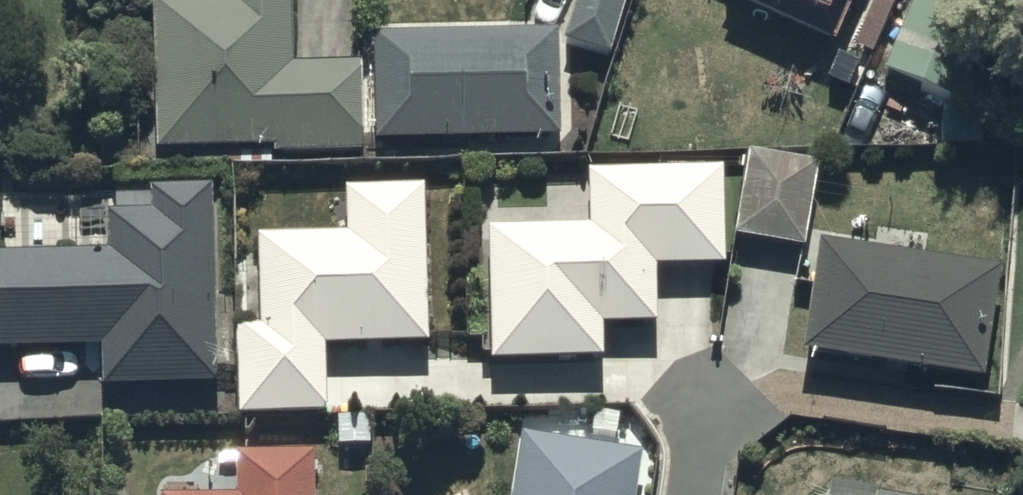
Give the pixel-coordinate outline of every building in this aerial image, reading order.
[(150,7),(153,158),(270,156),(271,159),(360,157),(358,69),(291,70),(290,0),(225,0),(225,6),(150,7)] [(558,45),(605,61),(625,0),(573,0),(558,45)] [(718,1),(832,52),(838,39),(823,31),(837,0),(718,0),(718,1)] [(896,18),(901,20),(879,82),(962,112),(1002,0),(902,0),(896,18)] [(557,142),(554,34),(372,40),(375,148),(557,142)] [(818,170),(745,158),(731,242),(804,255),(818,170)] [(587,234),(483,234),(483,367),(599,367),(599,334),(657,334),(657,274),(722,274),(722,172),(587,172),(587,234)] [(343,239),(257,242),(260,333),(232,334),(235,422),(327,419),(325,352),(427,348),(422,189),(342,192),(343,239)] [(98,353),(98,394),(216,392),(213,195),(111,197),(111,214),(103,215),(104,256),(0,258),(0,354),(98,353)] [(998,277),(817,250),(801,361),(982,387),(998,277)] [(523,442),(513,494),(637,494),(643,464),(523,442)] [(313,460),(231,461),(232,494),(314,494),(313,460)] [(830,486),(829,494),(887,494),(830,486)]
